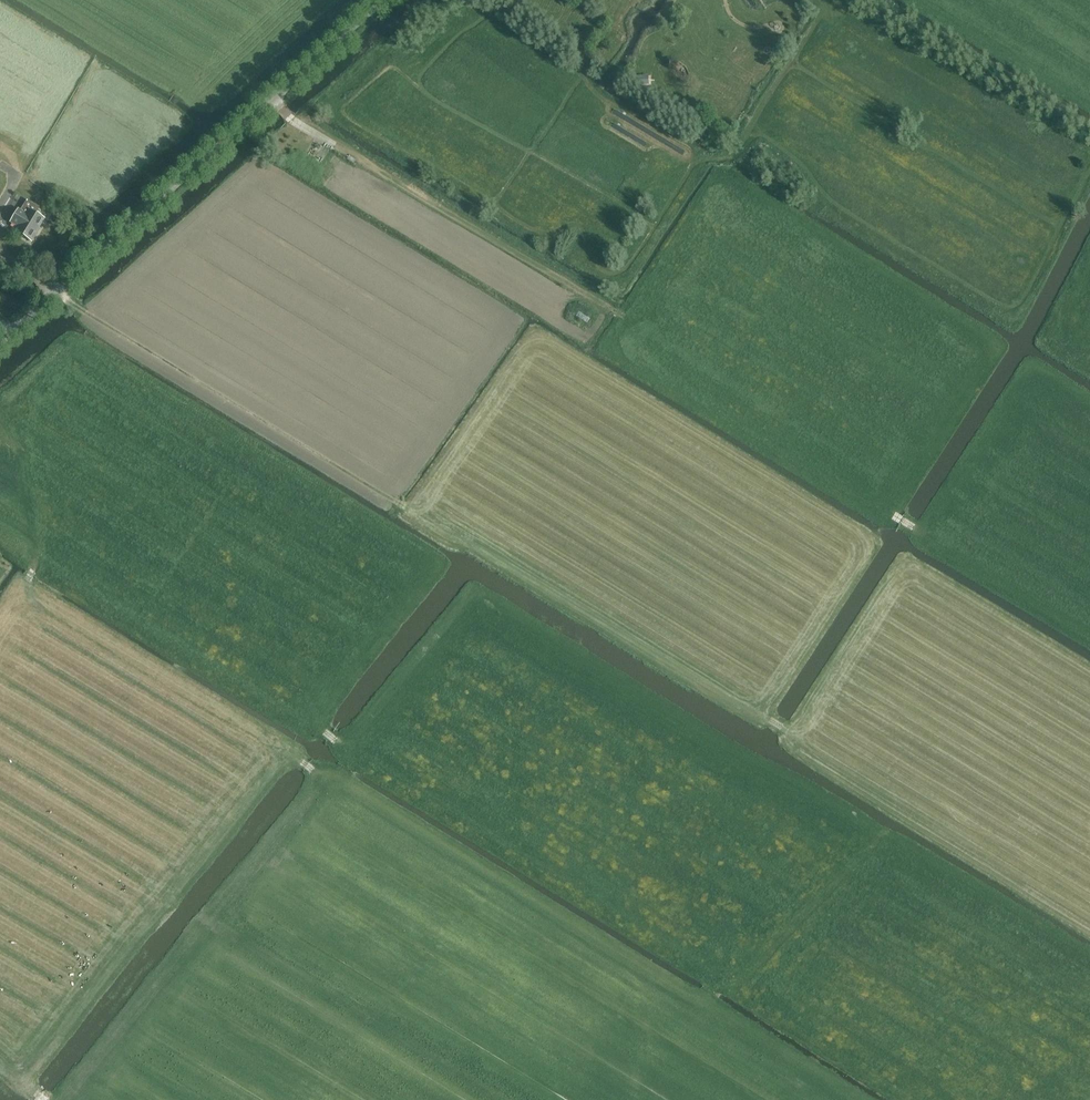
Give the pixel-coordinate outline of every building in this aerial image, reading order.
[(40,207),(27,199),(20,211),(18,210),(10,223),(17,227),(15,231),(31,241),(45,220),(36,214),(40,207)]
